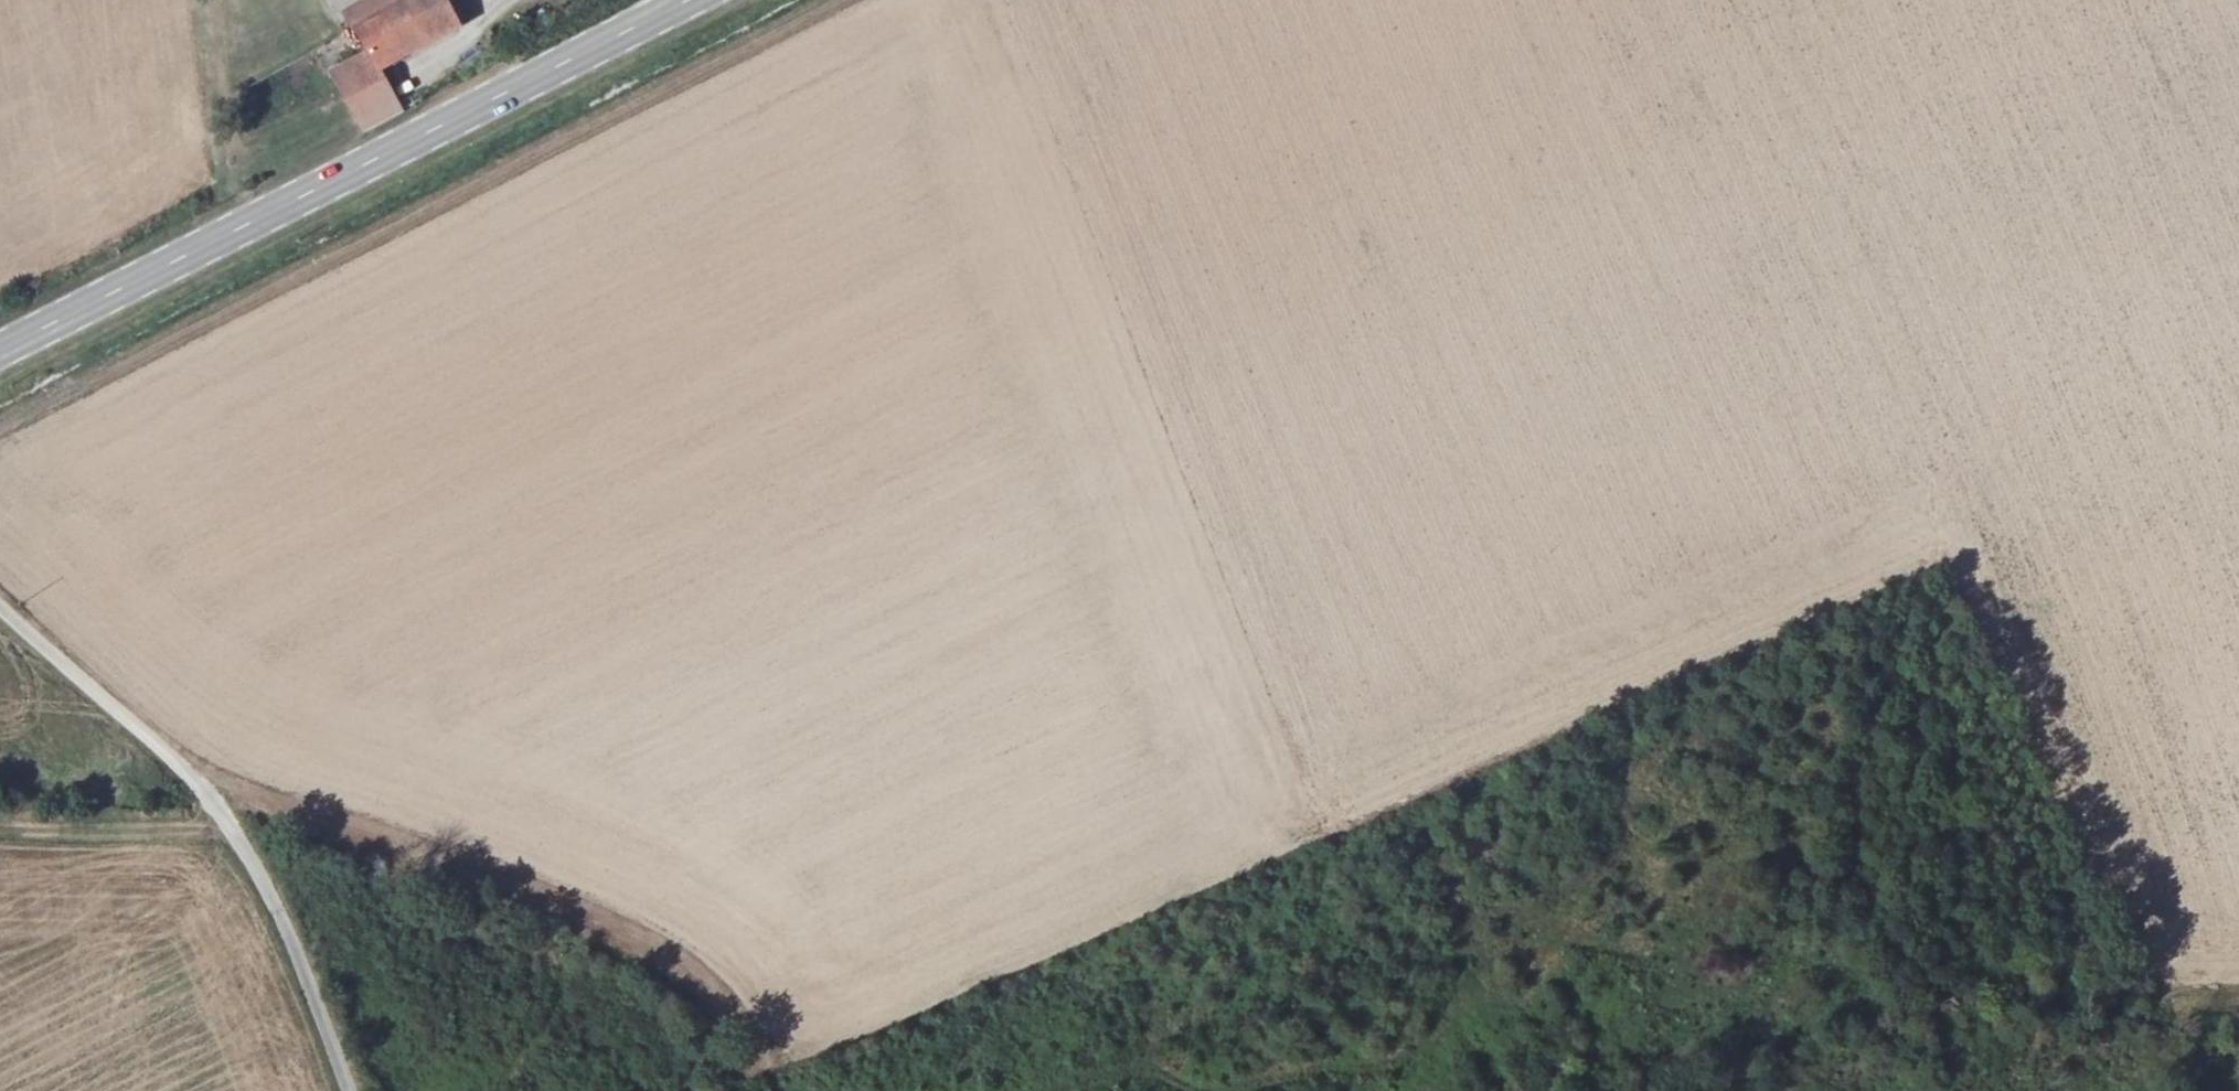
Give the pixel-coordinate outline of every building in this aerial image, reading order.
[(347,12),(356,28),(410,0),(370,0),(347,12)] [(376,66),(452,26),(438,0),(410,0),(356,28),(370,56),(376,66)] [(376,66),(370,56),(331,75),(361,129),(399,110),(376,66)]
